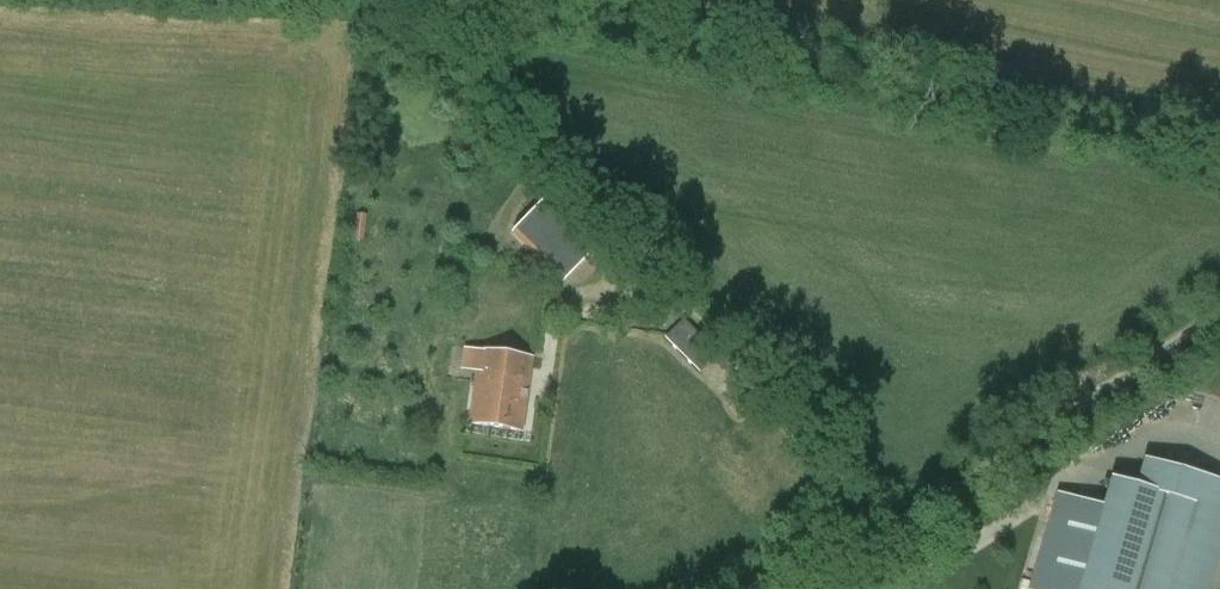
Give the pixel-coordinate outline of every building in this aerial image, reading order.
[(546,198),(510,235),(562,285),(598,248),(546,198)] [(665,338),(699,373),(717,355),(683,320),(665,338)] [(478,351),(467,423),(522,432),(533,359),(478,351)] [(1216,562),(1219,550),(1219,484),(1144,461),(1136,488),(1111,480),(1103,509),(1095,506),(1057,495),(1029,588),(1208,588),(1216,562)]
